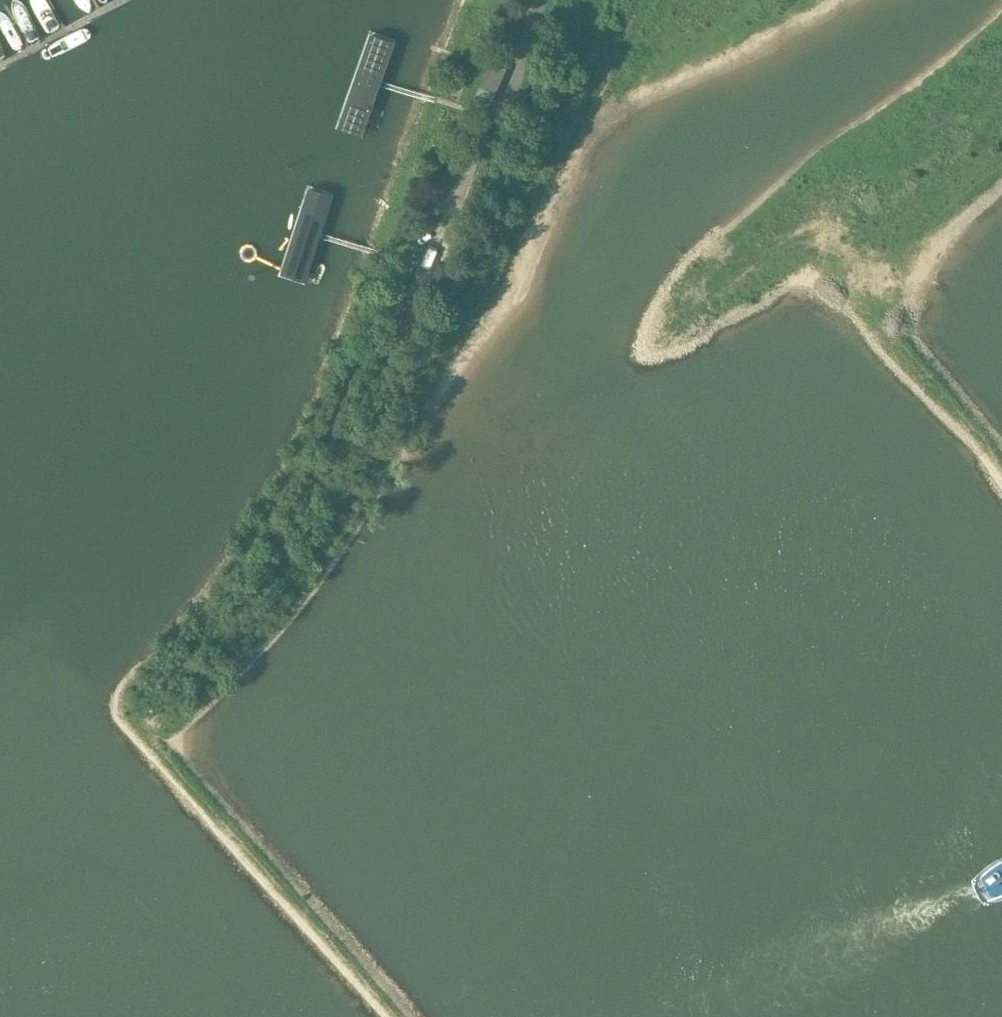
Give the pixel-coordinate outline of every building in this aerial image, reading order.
[(373,32),(340,130),(367,139),(400,41),(373,32)] [(481,83),(495,89),(505,66),(492,61),(481,83)] [(321,189),(289,279),(315,288),(347,199),(321,189)]
